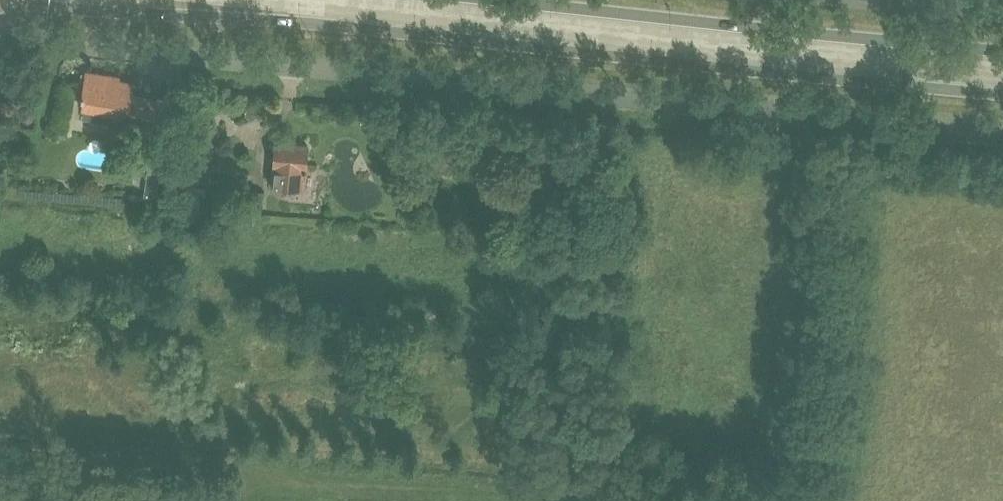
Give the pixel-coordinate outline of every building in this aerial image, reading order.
[(131,92),(117,90),(119,76),(86,70),(82,98),(84,98),(82,107),(84,108),(84,107),(113,112),(112,120),(155,127),(148,175),(165,178),(162,196),(143,194),(142,194),(141,195),(163,197),(178,102),(180,92),(179,92),(177,102),(157,98),(157,99),(131,95),(131,92)] [(291,139),(281,138),(276,138),(273,169),(272,185),(303,189),(305,173),(307,173),(307,169),(306,169),(308,145),(291,143),(291,139)]
